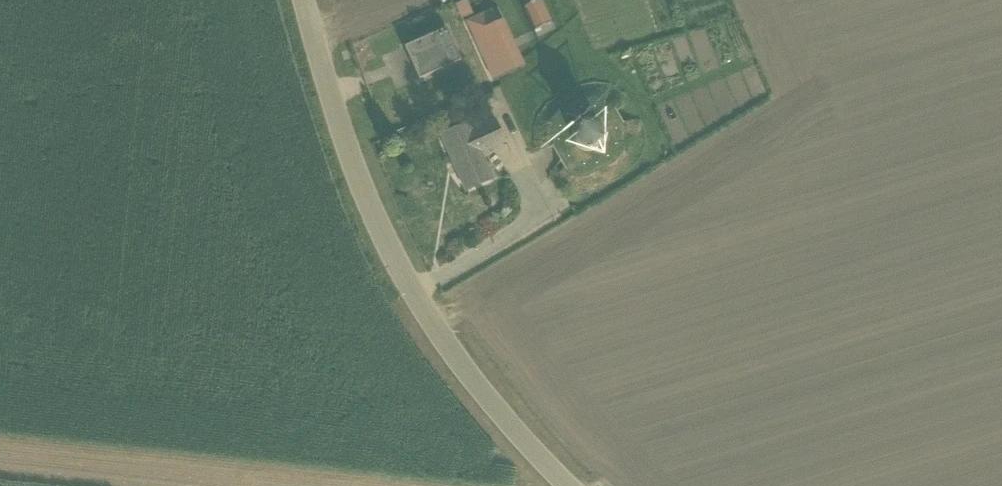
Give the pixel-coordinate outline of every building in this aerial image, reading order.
[(454,3),(461,18),(473,12),(468,0),(460,0),(454,3)] [(552,21),(543,0),(526,0),(528,4),(525,5),(535,29),(552,21)] [(472,34),(498,22),(492,10),(467,21),(472,34)] [(446,28),(404,47),(419,80),(461,61),(446,28)] [(522,68),(521,67),(520,67),(520,68),(518,69),(512,57),(498,64),(496,60),(486,65),(494,81),(522,68)] [(499,102),(494,92),(479,99),(484,109),(499,102)] [(573,142),(574,144),(575,146),(577,147),(579,149),(581,150),(583,151),(585,151),(587,152),(589,152),(592,151),(594,151),(596,150),(598,149),(600,147),(601,146),(603,144),(604,142),(605,139),(605,137),(605,135),(605,133),(605,130),(604,128),(603,126),(602,124),(600,123),(599,121),(597,120),(595,119),(592,118),(590,118),(588,118),(586,118),(584,118),(581,119),(579,120),(578,121),(576,123),(574,125),(573,127),(572,129),(572,131),(571,133),(571,135),(571,138),(572,140),(573,142)] [(441,136),(466,190),(492,178),(481,153),(504,142),(495,121),(471,131),(468,124),(441,136)]
